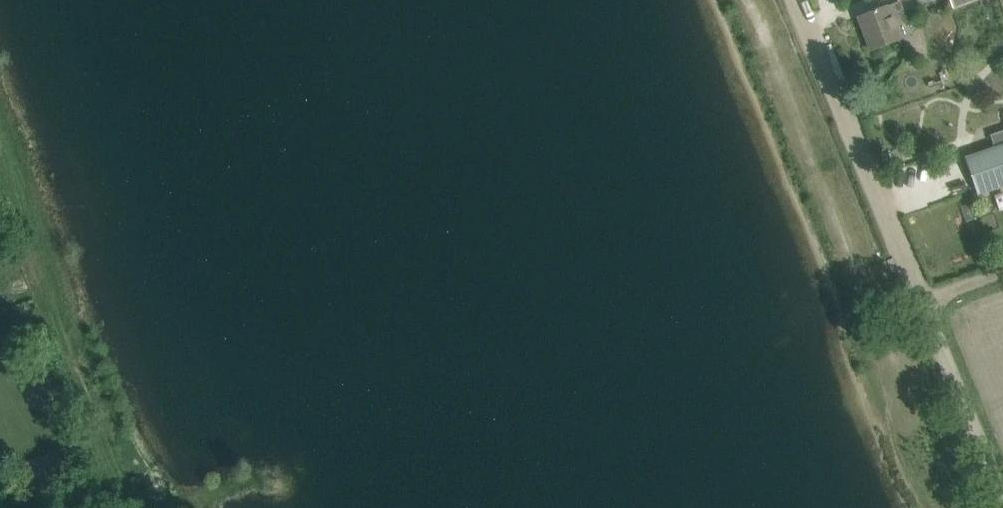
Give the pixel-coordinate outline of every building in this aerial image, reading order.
[(955,13),(987,0),(950,0),(955,13)] [(879,10),(877,10),(859,17),(872,51),(900,40),(896,29),(908,24),(900,2),(887,7),(887,6),(879,10)] [(967,158),(979,194),(1002,186),(1002,131),(990,135),(995,149),(984,152),(967,158)] [(977,265),(974,256),(966,259),(968,268),(977,265)]
